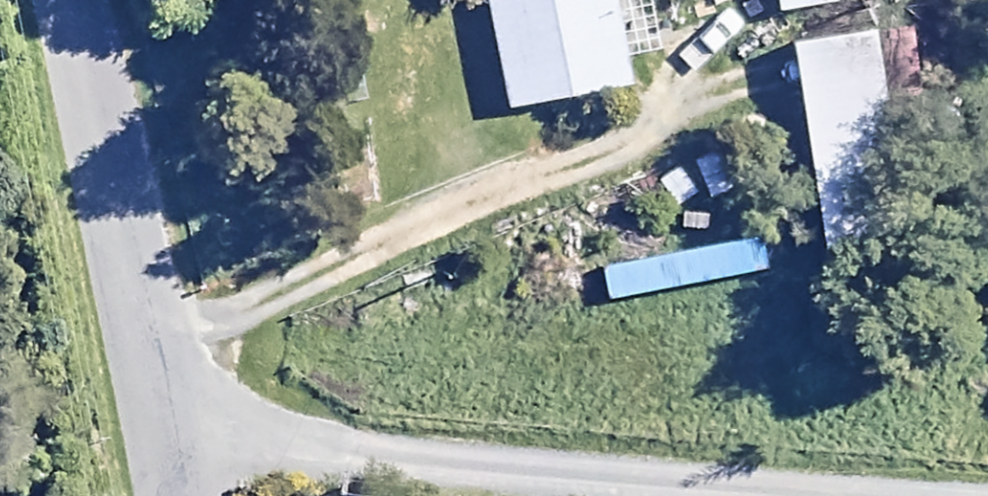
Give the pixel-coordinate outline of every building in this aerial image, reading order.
[(610,0),(483,0),(505,111),(627,87),(610,0)] [(833,0),(774,0),(775,11),(833,3),(833,0)] [(904,236),(871,32),(787,45),(821,250),(904,236)] [(721,142),(684,161),(704,202),(742,183),(721,142)] [(763,271),(757,235),(599,262),(605,299),(763,271)]
